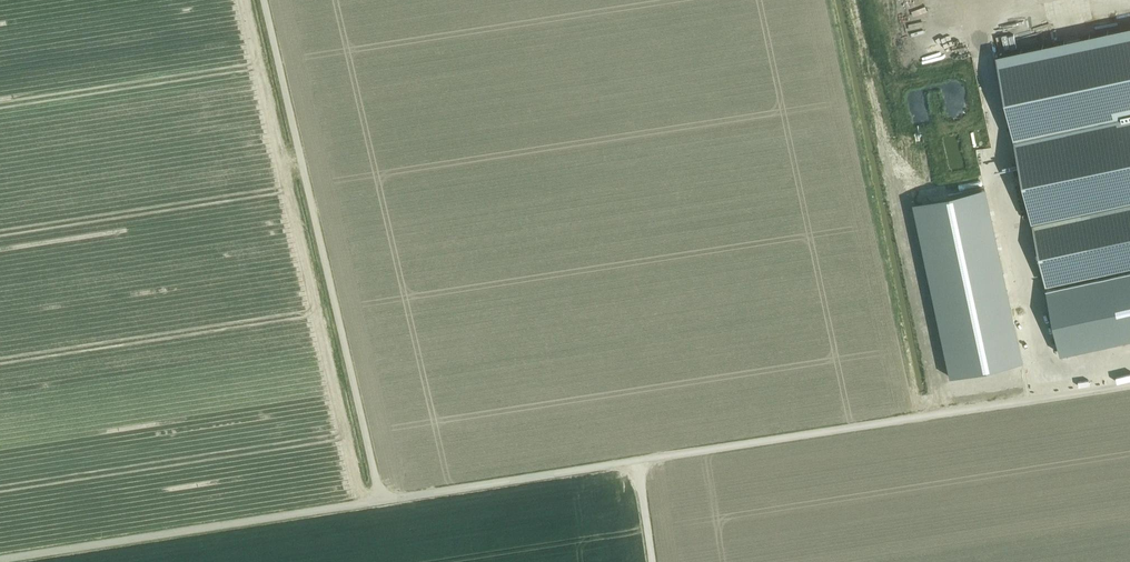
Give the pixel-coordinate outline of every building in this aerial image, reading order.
[(989,9),(1015,7),(1015,0),(988,0),(989,9)] [(1129,24),(1129,2),(1124,3),(1125,15),(1113,17),(1114,27),(1129,24)] [(998,54),(1035,221),(1129,201),(1129,26),(998,54)] [(1047,283),(1129,265),(1129,201),(1035,221),(1047,283)] [(992,220),(919,236),(949,376),(1022,360),(992,220)] [(1047,283),(1062,351),(1129,336),(1129,265),(1047,283)]
